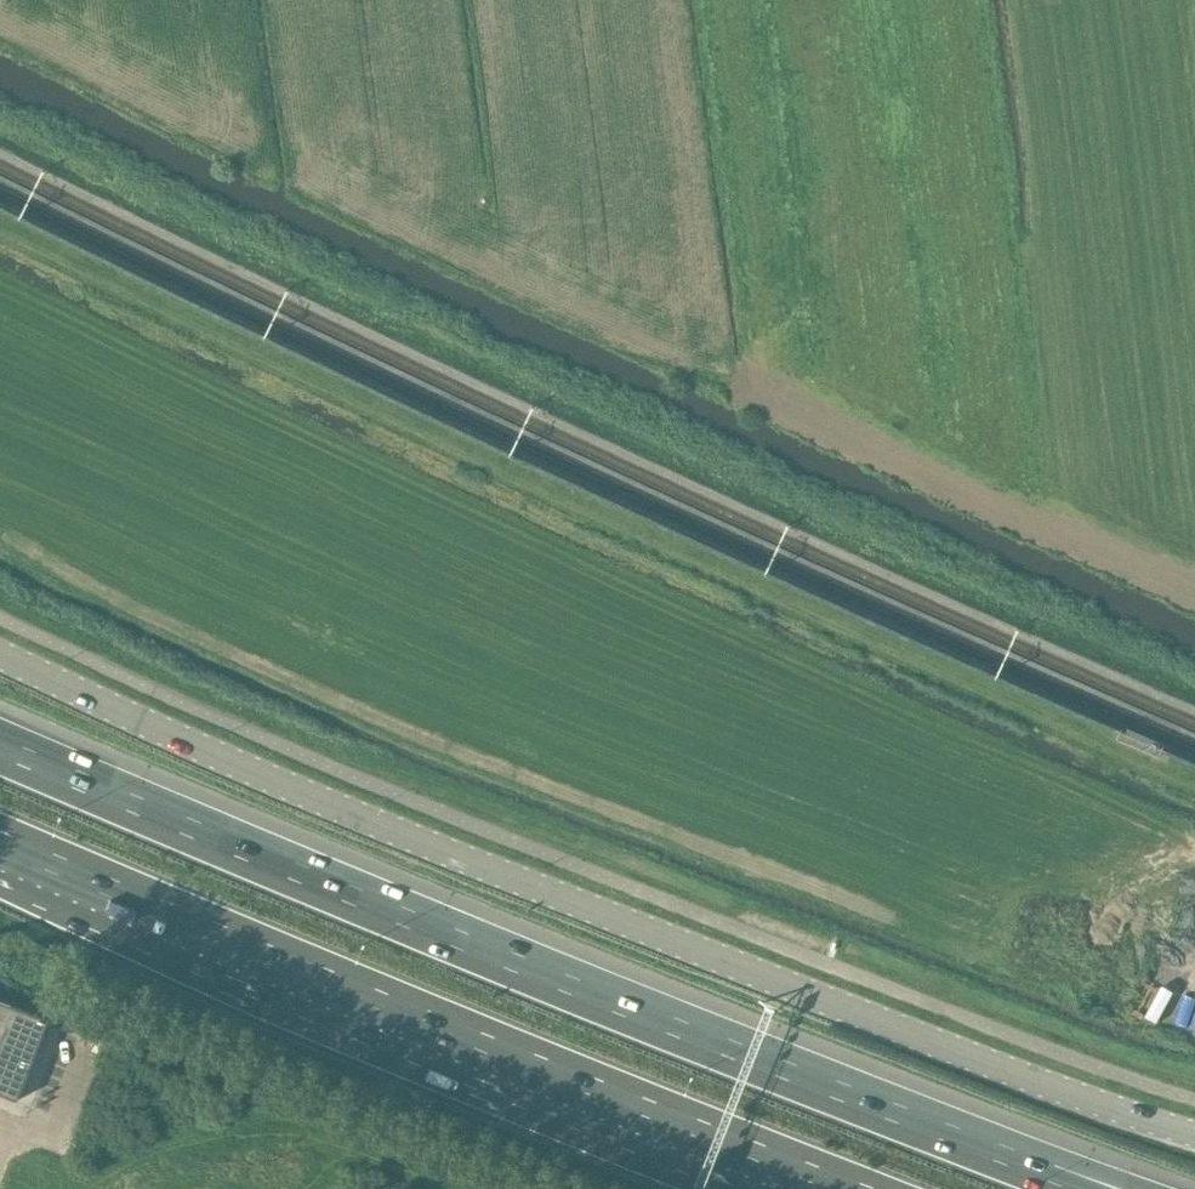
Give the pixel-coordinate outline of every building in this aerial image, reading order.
[(18,1100),(50,1018),(0,999),(0,1093),(18,1100)]
